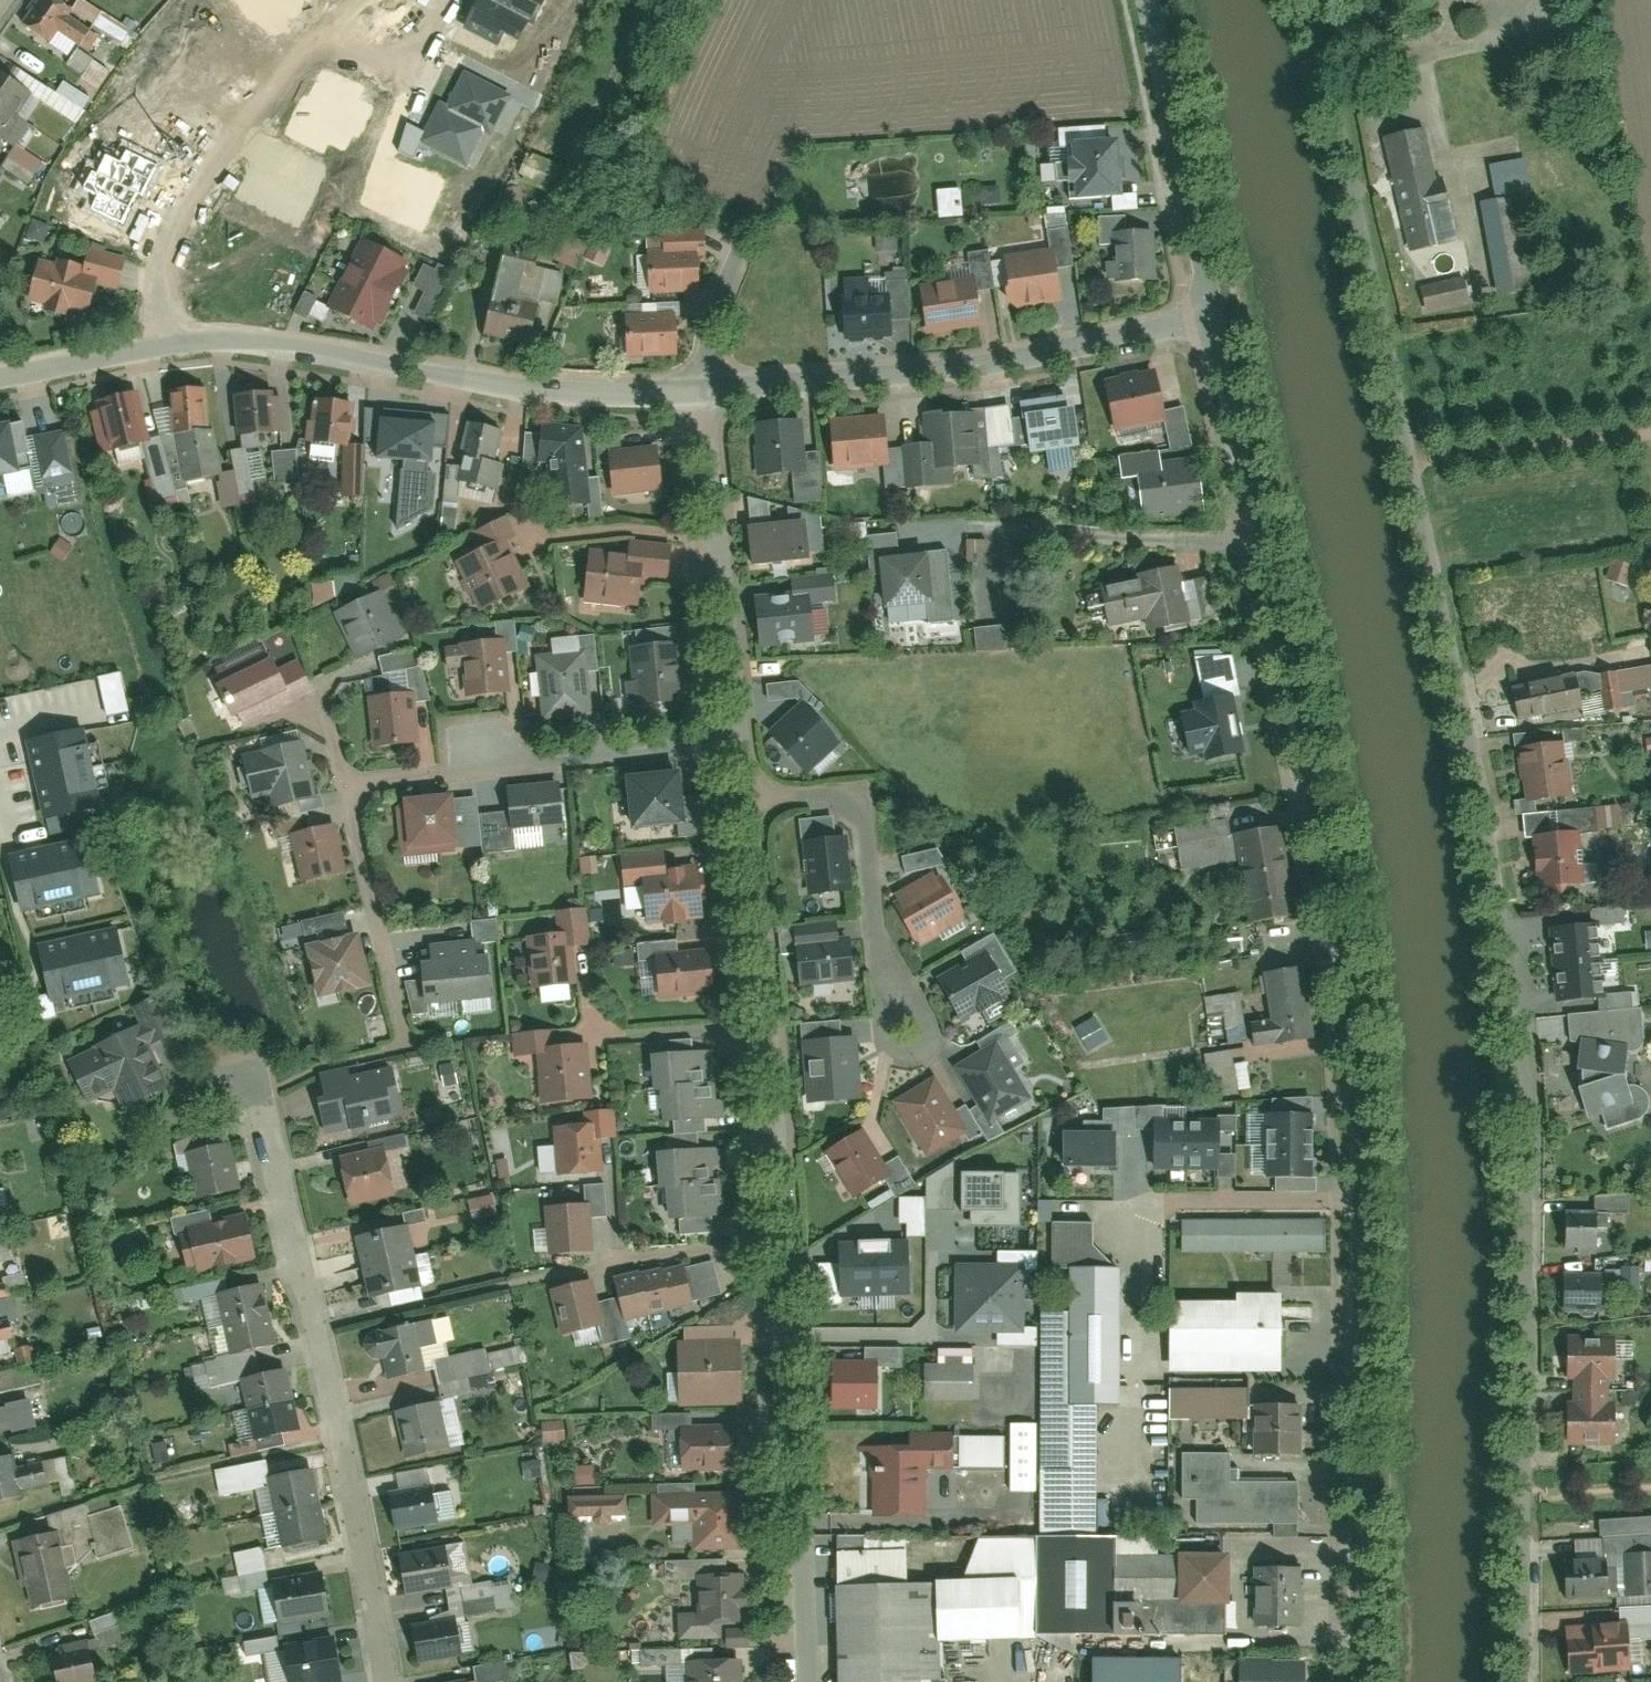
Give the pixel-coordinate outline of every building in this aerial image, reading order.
[(53,0),(37,0),(20,28),(51,47),(58,35),(86,52),(97,35),(68,18),(72,12),(53,0)] [(505,36),(526,46),(537,25),(489,0),(477,0),(462,30),(499,49),(505,36)] [(537,25),(550,2),(546,0),(489,0),(537,25)] [(76,47),(63,64),(95,89),(108,72),(76,47)] [(466,75),(448,110),(484,128),(491,132),(509,97),(466,75)] [(0,76),(0,139),(12,146),(26,124),(15,117),(29,95),(0,76)] [(441,106),(422,141),(466,164),(484,128),(448,110),(441,106)] [(1384,142),(1407,256),(1456,246),(1433,132),(1384,142)] [(1116,142),(1069,145),(1072,203),(1120,200),(1116,142)] [(127,151),(121,164),(107,157),(99,174),(137,193),(143,196),(158,166),(127,151)] [(1493,165),(1498,198),(1529,193),(1524,160),(1493,165)] [(94,209),(123,223),(137,193),(99,174),(93,172),(84,189),(100,197),(94,209)] [(936,217),(960,216),(958,187),(934,189),(936,217)] [(1478,206),(1494,299),(1543,291),(1527,198),(1478,206)] [(661,252),(646,252),(647,298),(698,296),(697,259),(705,258),(704,231),(661,232),(661,252)] [(1156,285),(1153,232),(1109,234),(1113,288),(1156,285)] [(573,267),(585,245),(564,234),(553,257),(573,267)] [(407,264),(359,240),(347,263),(396,287),(407,264)] [(53,265),(36,261),(25,305),(43,309),(41,315),(68,322),(70,314),(87,318),(95,285),(117,291),(126,256),(87,246),(82,268),(54,261),(53,265)] [(1060,304),(1050,251),(1000,259),(1009,313),(1060,304)] [(396,287),(347,263),(336,286),(384,310),(396,287)] [(423,293),(413,316),(427,322),(448,272),(436,267),(434,272),(422,267),(413,289),(423,293)] [(973,280),(917,289),(925,336),(980,328),(973,280)] [(1462,280),(1421,289),(1425,311),(1467,302),(1462,280)] [(384,310),(336,286),(324,309),(372,333),(384,310)] [(491,297),(483,336),(526,345),(534,306),(491,297)] [(839,299),(841,339),(890,338),(889,297),(839,299)] [(624,316),(625,361),(676,360),(675,315),(624,316)] [(1166,418),(1155,374),(1103,387),(1114,431),(1166,418)] [(205,391),(166,394),(170,439),(208,436),(205,391)] [(147,442),(135,393),(94,404),(107,452),(147,442)] [(271,395),(232,398),(236,440),(284,437),(281,401),(272,401),(271,395)] [(1019,408),(1027,453),(1076,445),(1069,400),(1019,408)] [(351,405),(313,403),(309,450),(342,452),(338,504),(358,506),(361,450),(348,449),(351,405)] [(980,403),(931,408),(937,467),(986,462),(980,403)] [(429,414),(374,412),(372,473),(417,474),(416,512),(443,513),(446,447),(428,447),(429,414)] [(891,464),(884,420),(828,428),(835,472),(891,464)] [(787,423),(754,425),(757,478),(790,476),(787,423)] [(501,431),(466,424),(454,485),(495,494),(501,465),(494,464),(501,431)] [(0,428),(0,478),(17,476),(8,426),(0,428)] [(588,508),(581,429),(540,426),(538,465),(549,466),(554,512),(588,508)] [(64,432),(31,439),(39,480),(72,474),(64,432)] [(662,493),(657,447),(607,451),(612,498),(662,493)] [(296,477),(294,449),(270,451),(272,479),(296,477)] [(1205,511),(1196,459),(1164,465),(1162,452),(1117,460),(1121,481),(1137,478),(1145,522),(1205,511)] [(813,546),(809,512),(756,518),(760,552),(813,546)] [(488,551),(455,566),(477,614),(528,590),(506,544),(516,540),(507,519),(479,532),(488,551)] [(607,554),(587,552),(580,603),(634,610),(638,578),(663,581),(667,547),(628,542),(625,563),(606,560),(607,554)] [(933,545),(909,548),(915,595),(939,592),(933,545)] [(909,548),(885,551),(891,598),(915,595),(909,548)] [(1615,583),(1626,586),(1632,564),(1620,562),(1615,583)] [(1098,588),(1108,629),(1144,621),(1147,632),(1182,623),(1168,566),(1135,573),(1137,579),(1098,588)] [(402,639),(381,593),(332,616),(354,662),(402,639)] [(813,638),(808,597),(756,604),(761,645),(813,638)] [(973,628),(974,649),(1002,647),(1001,626),(973,628)] [(508,696),(503,643),(443,647),(445,671),(461,670),(464,699),(508,696)] [(684,704),(677,645),(626,651),(632,710),(684,704)] [(313,699),(298,661),(271,672),(262,651),(215,670),(222,685),(214,689),(228,722),(237,718),(242,728),(313,699)] [(585,654),(535,657),(538,723),(589,720),(585,654)] [(1603,672),(1609,708),(1631,704),(1629,692),(1650,688),(1650,664),(1603,672)] [(95,675),(101,715),(127,712),(121,671),(95,675)] [(1490,693),(1497,731),(1574,717),(1567,679),(1490,693)] [(415,695),(365,698),(368,751),(418,748),(415,695)] [(1208,760),(1241,753),(1230,696),(1197,703),(1199,713),(1182,716),(1189,753),(1206,750),(1208,760)] [(838,740),(808,711),(772,748),(802,777),(838,740)] [(46,818),(99,806),(82,730),(29,742),(46,818)] [(303,743),(238,758),(249,802),(268,798),(271,811),(316,800),(303,743)] [(1574,798),(1563,743),(1513,753),(1524,808),(1574,798)] [(683,822),(677,774),(629,779),(634,827),(683,822)] [(564,828),(560,789),(510,794),(514,833),(564,828)] [(449,798),(396,802),(401,851),(453,847),(449,798)] [(1279,826),(1231,834),(1228,818),(1175,826),(1181,868),(1241,859),(1251,923),(1293,917),(1279,826)] [(344,874),(335,827),(291,836),(300,882),(344,874)] [(1590,882),(1582,831),(1531,839),(1539,890),(1590,882)] [(832,839),(804,841),(809,898),(837,895),(832,839)] [(99,894),(87,841),(11,857),(23,910),(99,894)] [(900,857),(904,873),(939,864),(935,847),(900,857)] [(701,919),(698,873),(667,876),(665,854),(623,857),(625,888),(637,887),(640,923),(701,919)] [(904,901),(925,942),(965,922),(945,881),(904,901)] [(473,943),(497,939),(493,918),(469,922),(473,943)] [(1547,932),(1551,966),(1602,961),(1598,927),(1547,932)] [(53,1000),(128,983),(116,930),(41,946),(53,1000)] [(566,934),(525,938),(531,991),(572,986),(566,934)] [(369,990),(357,937),(303,950),(316,1003),(369,990)] [(802,987),(856,980),(851,939),(797,945),(802,987)] [(426,1006),(494,999),(489,947),(421,954),(426,1006)] [(713,991),(710,954),(657,958),(660,995),(713,991)] [(982,954),(936,981),(960,1022),(1007,995),(982,954)] [(1551,966),(1555,1001),(1606,995),(1602,961),(1551,966)] [(1287,972),(1261,977),(1269,1025),(1244,1030),(1248,1051),(1299,1042),(1287,972)] [(1577,1089),(1591,1135),(1636,1117),(1624,1079),(1623,1069),(1634,1032),(1589,1020),(1576,1070),(1577,1089)] [(170,1090),(141,1028),(66,1064),(85,1106),(112,1093),(121,1113),(170,1090)] [(838,1038),(803,1041),(808,1104),(843,1101),(838,1038)] [(955,1068),(991,1126),(1034,1100),(998,1041),(955,1068)] [(537,1051),(542,1108),(583,1105),(578,1048),(537,1051)] [(1211,1092),(1249,1089),(1247,1061),(1231,1063),(1230,1050),(1208,1052),(1211,1092)] [(657,1093),(660,1124),(692,1121),(689,1085),(682,1085),(679,1053),(645,1056),(648,1093),(657,1093)] [(403,1114),(394,1070),(349,1080),(347,1070),(318,1076),(323,1100),(316,1102),(323,1136),(348,1131),(349,1136),(393,1127),(391,1117),(403,1114)] [(893,1104),(929,1159),(972,1131),(936,1076),(893,1104)] [(1312,1144),(1312,1112),(1266,1113),(1267,1145),(1312,1144)] [(554,1129),(559,1177),(602,1172),(597,1124),(554,1129)] [(1190,1128),(1159,1127),(1159,1167),(1189,1167),(1190,1128)] [(1221,1128),(1190,1128),(1189,1167),(1220,1168),(1221,1128)] [(824,1153),(855,1201),(886,1181),(855,1133),(824,1153)] [(1068,1167),(1119,1169),(1120,1138),(1069,1137),(1068,1167)] [(240,1191),(227,1143),(184,1155),(197,1203),(240,1191)] [(1313,1176),(1312,1144),(1267,1145),(1267,1177),(1313,1176)] [(383,1150),(339,1159),(348,1207),(393,1198),(383,1150)] [(662,1188),(665,1220),(705,1217),(702,1184),(695,1185),(692,1150),(652,1154),(655,1188),(662,1188)] [(1020,1173),(961,1173),(961,1212),(971,1212),(971,1227),(1020,1227),(1020,1173)] [(492,1195),(467,1199),(471,1219),(495,1214),(492,1195)] [(546,1208),(549,1256),(582,1253),(579,1206),(546,1208)] [(255,1261),(246,1216),(178,1230),(187,1275),(255,1261)] [(1601,1255),(1599,1217),(1558,1219),(1560,1257),(1601,1255)] [(1183,1220),(1182,1251),(1324,1253),(1324,1222),(1183,1220)] [(1040,1311),(1036,1633),(1225,1635),(1226,1556),(1158,1555),(1158,1535),(1098,1534),(1100,1406),(1118,1406),(1120,1225),(1056,1224),(1055,1269),(1070,1269),(1070,1311),(1040,1311)] [(407,1228),(354,1239),(360,1270),(413,1258),(407,1228)] [(876,1293),(875,1241),(859,1241),(859,1246),(841,1246),(841,1294),(876,1293)] [(891,1241),(875,1241),(876,1293),(908,1292),(907,1244),(891,1244),(891,1241)] [(413,1258),(360,1270),(367,1300),(420,1289),(413,1258)] [(682,1268),(649,1275),(657,1313),(691,1305),(682,1268)] [(1021,1268),(960,1268),(960,1300),(1021,1300),(1021,1268)] [(1637,1289),(1637,1268),(1608,1268),(1608,1289),(1637,1289)] [(649,1275),(616,1283),(624,1320),(657,1313),(649,1275)] [(1605,1311),(1600,1276),(1561,1281),(1566,1317),(1605,1311)] [(575,1324),(597,1319),(588,1286),(567,1291),(575,1324)] [(269,1316),(262,1287),(215,1298),(222,1327),(269,1316)] [(554,1330),(575,1324),(567,1291),(546,1297),(554,1330)] [(1233,1301),(1168,1301),(1168,1370),(1277,1370),(1278,1294),(1233,1294),(1233,1301)] [(1021,1300),(960,1300),(959,1330),(1021,1329),(1021,1300)] [(276,1346),(269,1316),(222,1327),(229,1357),(276,1346)] [(438,1316),(375,1331),(387,1378),(449,1363),(438,1316)] [(12,1339),(8,1321),(0,1322),(0,1342),(12,1339)] [(571,1331),(574,1344),(599,1340),(596,1326),(571,1331)] [(677,1346),(681,1405),(744,1401),(740,1341),(677,1346)] [(1612,1373),(1610,1346),(1564,1349),(1566,1376),(1577,1375),(1579,1413),(1568,1414),(1570,1438),(1617,1435),(1615,1409),(1604,1409),(1602,1373),(1612,1373)] [(38,1385),(35,1365),(0,1370),(0,1391),(38,1385)] [(832,1400),(877,1402),(878,1369),(833,1367),(832,1400)] [(927,1399),(975,1399),(975,1367),(927,1368),(927,1399)] [(292,1401),(285,1371),(239,1382),(246,1412),(292,1401)] [(1170,1388),(1170,1418),(1247,1417),(1247,1451),(1283,1451),(1283,1402),(1248,1402),(1248,1388),(1170,1388)] [(445,1395),(393,1408),(405,1454),(457,1441),(445,1395)] [(299,1432),(292,1401),(246,1412),(253,1443),(299,1432)] [(682,1427),(685,1471),(738,1468),(736,1424),(682,1427)] [(873,1448),(875,1517),(913,1516),(912,1469),(952,1468),(951,1434),(904,1435),(905,1447),(873,1448)] [(1272,1538),(1296,1538),(1296,1481),(1230,1481),(1230,1452),(1180,1452),(1180,1498),(1195,1498),(1195,1524),(1272,1524),(1272,1538)] [(11,1494),(1,1454),(0,1455),(0,1497),(11,1494)] [(593,1483),(593,1465),(573,1465),(573,1484),(593,1483)] [(320,1507),(313,1471),(267,1480),(274,1516),(320,1507)] [(429,1479),(384,1489),(393,1534),(439,1525),(429,1479)] [(690,1524),(691,1549),(740,1547),(737,1491),(650,1495),(652,1526),(690,1524)] [(625,1518),(625,1495),(566,1495),(566,1518),(625,1518)] [(327,1543),(320,1507),(274,1516),(281,1552),(327,1543)] [(14,1544),(29,1606),(65,1598),(50,1536),(14,1544)] [(841,1681),(939,1681),(938,1646),(1017,1643),(1015,1579),(905,1582),(905,1548),(837,1550),(841,1681)] [(393,1559),(400,1596),(451,1587),(444,1550),(393,1559)] [(675,1614),(677,1640),(721,1637),(720,1621),(733,1620),(730,1574),(722,1575),(721,1559),(664,1563),(666,1582),(692,1580),(694,1613),(675,1614)] [(1607,1596),(1605,1560),(1566,1561),(1568,1598),(1607,1596)] [(1292,1565),(1251,1565),(1252,1627),(1293,1626),(1292,1565)] [(328,1617),(320,1574),(269,1584),(277,1627),(328,1617)] [(489,1588),(461,1593),(466,1620),(494,1614),(489,1588)] [(456,1605),(403,1613),(410,1658),(462,1651),(456,1605)] [(1638,1670),(1634,1622),(1573,1626),(1577,1674),(1638,1670)] [(333,1642),(281,1651),(286,1681),(340,1681),(333,1642)] [(92,1680),(87,1650),(52,1656),(57,1681),(82,1681),(92,1680)] [(1072,1681),(1186,1681),(1186,1655),(1073,1653),(1072,1681)] [(684,1661),(685,1681),(725,1681),(724,1659),(684,1661)] [(1303,1662),(1241,1662),(1241,1681),(1303,1681),(1303,1662)] [(469,1672),(470,1681),(507,1681),(504,1665),(469,1672)]
